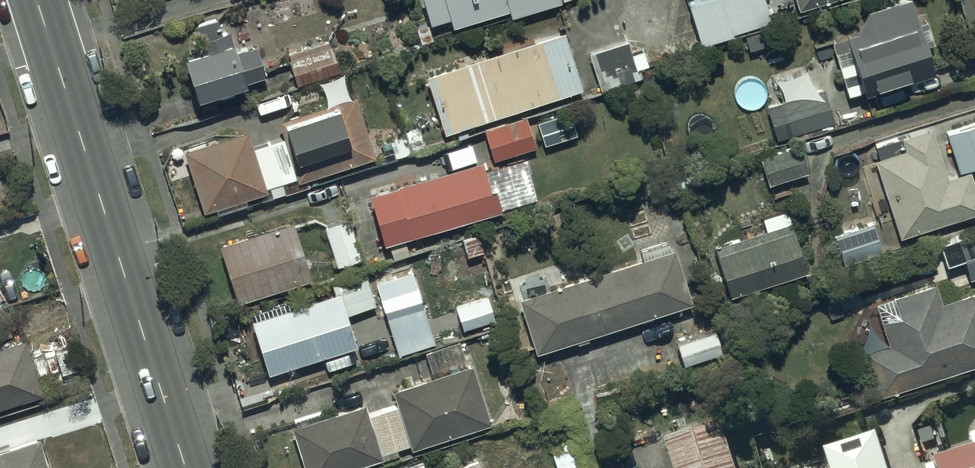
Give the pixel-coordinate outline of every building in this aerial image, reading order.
[(427,24),(445,18),(449,27),(505,8),(507,16),(553,0),(419,0),(427,24)] [(685,4),(696,43),(767,22),(761,0),(698,0),(685,4)] [(796,9),(824,0),(794,0),(796,9)] [(864,10),(842,44),(848,61),(837,64),(841,75),(851,72),(853,80),(842,84),(845,95),(859,90),(860,94),(933,70),(910,0),(894,0),(864,10)] [(193,47),(176,53),(188,97),(261,74),(252,46),(227,54),(224,44),(230,42),(222,15),(186,26),(193,47)] [(561,32),(423,76),(440,133),(578,86),(561,32)] [(328,42),(286,53),(294,84),(336,73),(328,42)] [(635,79),(623,42),(586,53),(597,90),(635,79)] [(789,135),(830,120),(818,87),(779,101),(779,102),(770,106),(779,132),(787,129),(789,135)] [(351,94),(275,119),(281,138),(248,149),(262,191),(258,192),(260,200),(306,185),(304,178),(372,156),(351,94)] [(525,117),(482,130),(491,160),(534,147),(525,117)] [(945,133),(956,172),(974,166),(974,124),(945,133)] [(928,128),(872,146),(876,159),(873,160),(897,236),(974,212),(974,196),(967,170),(943,177),(928,128)] [(248,149),(243,131),(181,151),(200,211),(210,208),(212,215),(243,205),(240,198),(258,192),(262,191),(248,149)] [(804,172),(795,145),(758,158),(770,195),(786,190),(783,180),(804,172)] [(477,163),(367,194),(379,244),(497,211),(490,187),(484,189),(477,163)] [(762,229),(712,245),(727,296),(742,291),(744,299),(757,296),(754,287),(803,273),(784,211),(759,218),(762,229)] [(352,218),(322,227),(334,266),(364,257),(352,218)] [(307,279),(288,221),(214,245),(233,303),(307,279)] [(878,249),(870,223),(831,235),(840,262),(878,249)] [(961,259),(967,280),(974,277),(974,230),(970,231),(969,228),(935,238),(943,264),(961,259)] [(687,304),(666,242),(637,252),(639,260),(515,301),(532,354),(687,304)] [(253,317),(247,319),(265,375),(352,347),(342,316),(373,306),(361,269),(326,280),(331,293),(287,307),(285,300),(251,311),(253,317)] [(411,272),(376,283),(397,354),(435,342),(424,307),(421,308),(411,272)] [(930,283),(873,302),(885,341),(859,349),(874,396),(974,364),(974,291),(936,303),(930,283)] [(710,332),(673,342),(680,365),(717,354),(710,332)] [(0,347),(0,405),(36,394),(20,341),(0,347)] [(389,388),(407,447),(486,423),(468,364),(389,388)] [(379,458),(380,460),(397,455),(395,448),(404,445),(393,409),(367,416),(363,403),(288,425),(301,467),(346,467),(379,458)] [(674,467),(735,467),(721,423),(665,441),(674,467)] [(875,435),(823,451),(828,467),(885,467),(875,435)] [(935,467),(974,467),(974,436),(970,438),(974,449),(933,462),(935,467)] [(35,437),(0,449),(0,467),(45,467),(35,437)] [(417,455),(392,464),(393,467),(391,467),(422,467),(417,455)] [(477,458),(448,467),(481,467),(477,458)]
